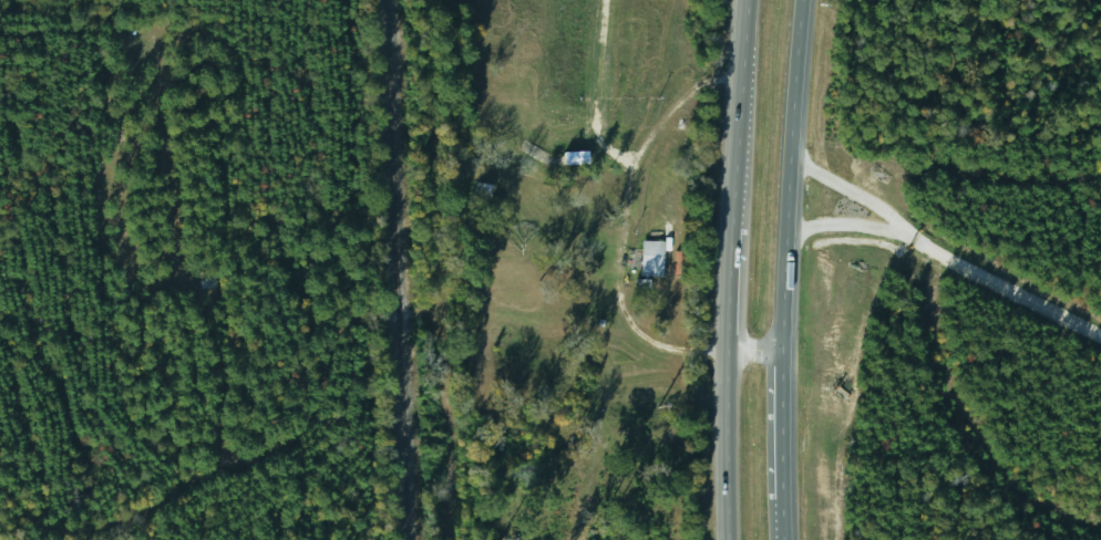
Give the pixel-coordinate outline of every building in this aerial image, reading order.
[(484,197),(484,184),(471,184),(471,197),(484,197)] [(636,277),(659,277),(659,241),(636,241),(636,277)]
